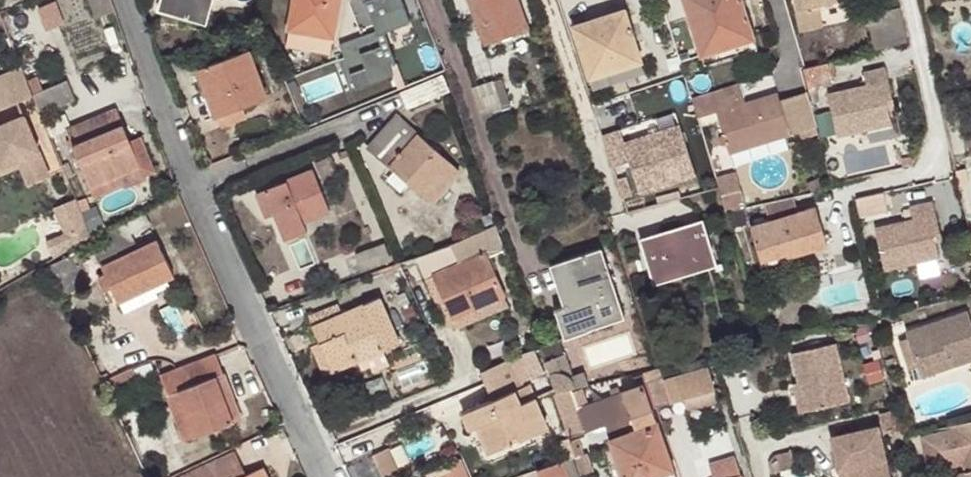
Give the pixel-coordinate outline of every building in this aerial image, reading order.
[(65,19),(60,0),(59,0),(41,5),(46,24),(65,19)] [(165,12),(169,0),(162,0),(159,11),(165,12)] [(165,12),(204,23),(211,0),(169,0),(165,12)] [(332,38),(339,0),(295,0),(290,29),(332,38)] [(424,14),(419,0),(406,0),(412,18),(424,14)] [(527,29),(517,0),(469,0),(484,44),(527,29)] [(753,40),(741,0),(682,0),(699,56),(753,40)] [(800,32),(822,27),(818,7),(844,1),(844,0),(793,0),(800,32)] [(908,43),(899,8),(865,16),(874,51),(905,44),(908,43)] [(593,89),(645,73),(625,9),(574,25),(593,89)] [(378,32),(338,47),(356,91),(395,75),(391,66),(396,64),(384,34),(379,36),(378,32)] [(216,89),(224,114),(265,99),(247,51),(198,69),(206,91),(216,89)] [(831,80),(838,78),(834,64),(803,71),(808,91),(832,85),(831,80)] [(892,125),(889,110),(885,100),(892,99),(885,69),(863,73),(866,87),(828,96),(837,137),(892,125)] [(0,80),(0,113),(35,99),(33,96),(22,71),(0,80)] [(406,110),(448,93),(441,78),(401,94),(406,110)] [(473,90),(481,115),(511,106),(502,81),(473,90)] [(35,99),(41,115),(76,101),(67,82),(33,96),(35,99)] [(215,117),(224,114),(216,89),(206,91),(215,117)] [(777,94),(717,111),(730,155),(789,137),(784,118),(777,94)] [(885,100),(889,110),(894,109),(892,99),(885,100)] [(810,111),(784,118),(789,137),(815,130),(810,111)] [(68,130),(89,188),(140,169),(129,142),(117,112),(68,130)] [(395,158),(389,165),(431,203),(459,170),(397,116),(375,140),(395,158)] [(2,164),(7,176),(22,169),(31,189),(51,180),(25,118),(4,127),(6,133),(0,136),(0,164),(2,164)] [(618,131),(602,136),(612,165),(628,160),(639,193),(695,175),(679,125),(622,144),(618,131)] [(140,169),(89,188),(93,199),(156,174),(142,138),(129,142),(140,169)] [(368,147),(389,165),(395,158),(375,140),(368,147)] [(323,180),(336,175),(329,157),(315,163),(323,180)] [(265,190),(275,214),(284,239),(307,230),(303,222),(329,212),(314,171),(265,190)] [(745,205),(738,172),(721,175),(728,209),(745,205)] [(266,218),(275,214),(265,190),(256,193),(266,218)] [(856,198),(860,216),(887,211),(883,192),(856,198)] [(796,213),(791,198),(764,204),(769,220),(749,227),(759,261),(783,253),(785,258),(826,246),(814,208),(796,213)] [(78,202),(57,211),(69,237),(69,239),(90,230),(78,202)] [(932,234),(938,232),(932,202),(910,207),(912,220),(874,228),(884,270),(937,258),(934,243),(932,234)] [(492,226),(493,225),(488,211),(479,214),(483,229),(492,226)] [(653,283),(714,264),(701,221),(640,239),(653,283)] [(121,302),(173,277),(157,240),(137,250),(125,225),(110,235),(120,257),(104,264),(106,273),(99,276),(104,291),(113,287),(121,302)] [(502,250),(492,226),(483,229),(416,256),(426,279),(435,274),(453,317),(503,296),(486,257),(502,250)] [(69,239),(74,251),(93,239),(90,230),(69,239)] [(941,242),(938,232),(932,234),(934,243),(941,242)] [(69,239),(69,237),(50,245),(57,261),(74,251),(69,239)] [(361,272),(390,261),(384,243),(355,253),(361,272)] [(571,336),(624,318),(601,249),(558,263),(570,302),(560,305),(571,336)] [(49,268),(65,300),(85,290),(78,274),(84,271),(77,255),(49,268)] [(319,343),(331,372),(399,344),(380,298),(341,313),(338,306),(309,317),(319,343)] [(906,335),(918,370),(947,361),(950,369),(970,362),(970,324),(968,314),(906,335)] [(800,381),(806,409),(847,400),(834,342),(790,351),(797,381),(797,383),(800,381)] [(322,376),(331,372),(319,343),(310,346),(322,376)] [(566,354),(555,357),(560,373),(562,373),(566,374),(569,376),(572,375),(566,354)] [(240,419),(215,355),(192,363),(191,363),(161,376),(169,395),(179,391),(195,436),(240,419)] [(555,357),(542,361),(552,393),(570,389),(588,385),(583,371),(572,375),(569,376),(566,374),(562,373),(560,373),(555,357)] [(491,401),(465,411),(461,412),(463,415),(468,429),(476,426),(488,453),(512,443),(509,438),(517,434),(519,439),(546,428),(533,399),(522,404),(516,391),(523,388),(510,359),(479,373),(491,401)] [(921,378),(950,369),(947,361),(918,370),(921,378)] [(649,382),(657,408),(682,399),(687,411),(718,400),(706,368),(681,376),(680,372),(649,382)] [(798,411),(806,409),(800,381),(797,383),(797,381),(792,382),(798,411)] [(568,438),(606,426),(623,476),(658,476),(672,473),(651,410),(657,408),(649,382),(588,403),(582,390),(571,393),(570,389),(552,393),(568,438)] [(179,391),(169,395),(167,396),(183,441),(195,436),(179,391)] [(936,428),(942,453),(958,449),(965,476),(970,476),(970,419),(936,428)] [(829,435),(837,469),(845,467),(847,476),(888,476),(877,424),(829,435)] [(400,467),(392,448),(361,461),(368,476),(377,476),(400,467)] [(265,468),(245,476),(235,452),(179,476),(269,476),(265,468)] [(535,471),(537,476),(579,476),(573,458),(535,471)] [(837,469),(838,476),(847,476),(845,467),(837,469)]
